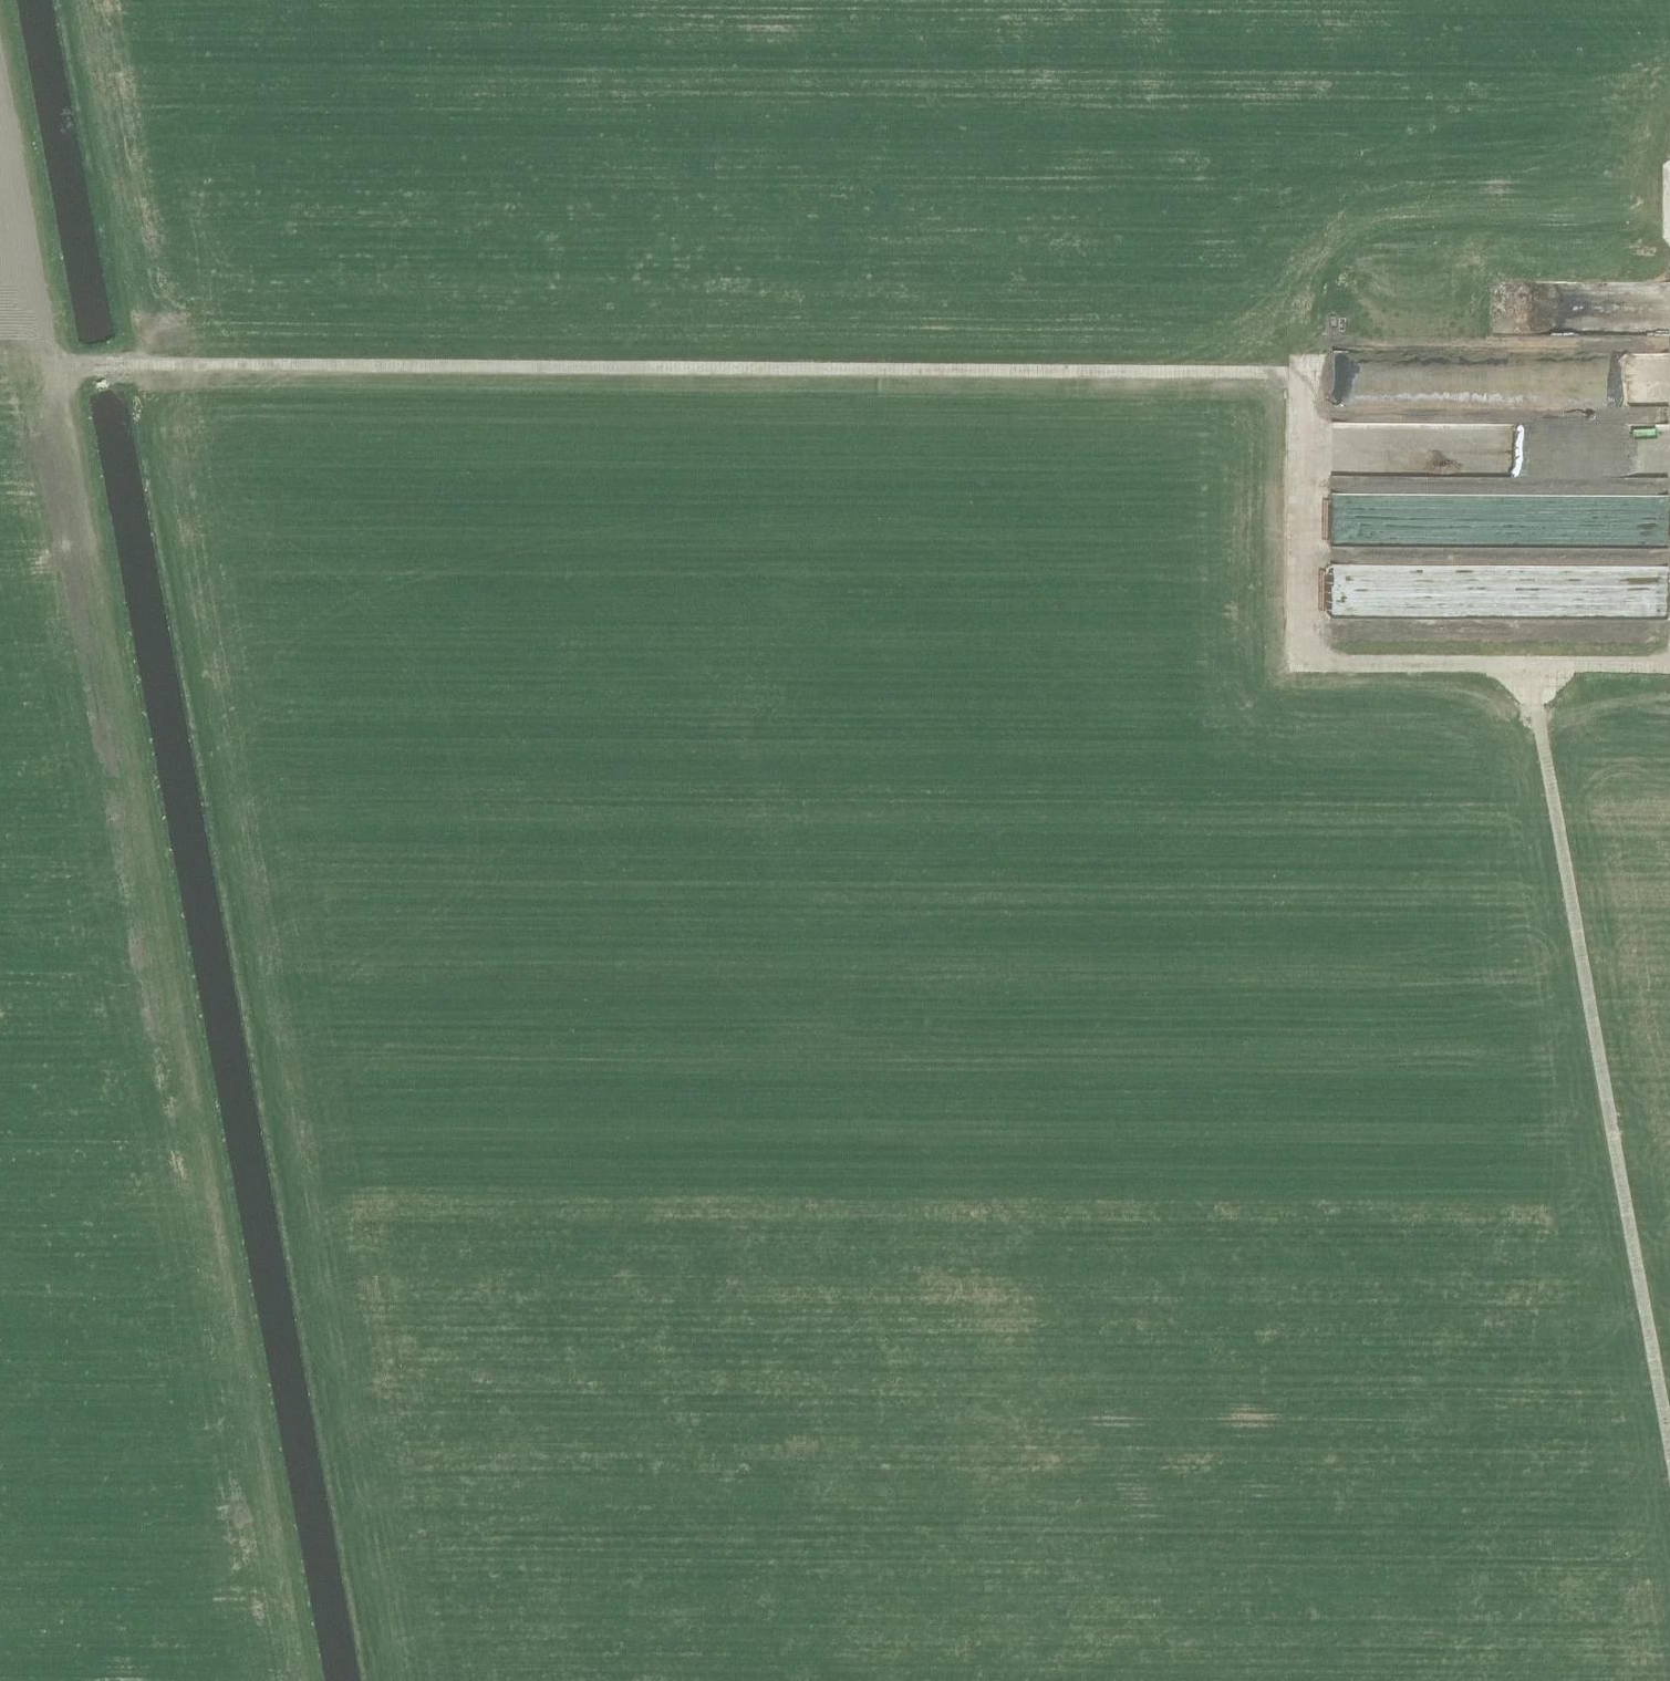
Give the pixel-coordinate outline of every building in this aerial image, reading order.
[(1500,302),(1519,301),(1518,284),(1499,286),(1500,302)]
